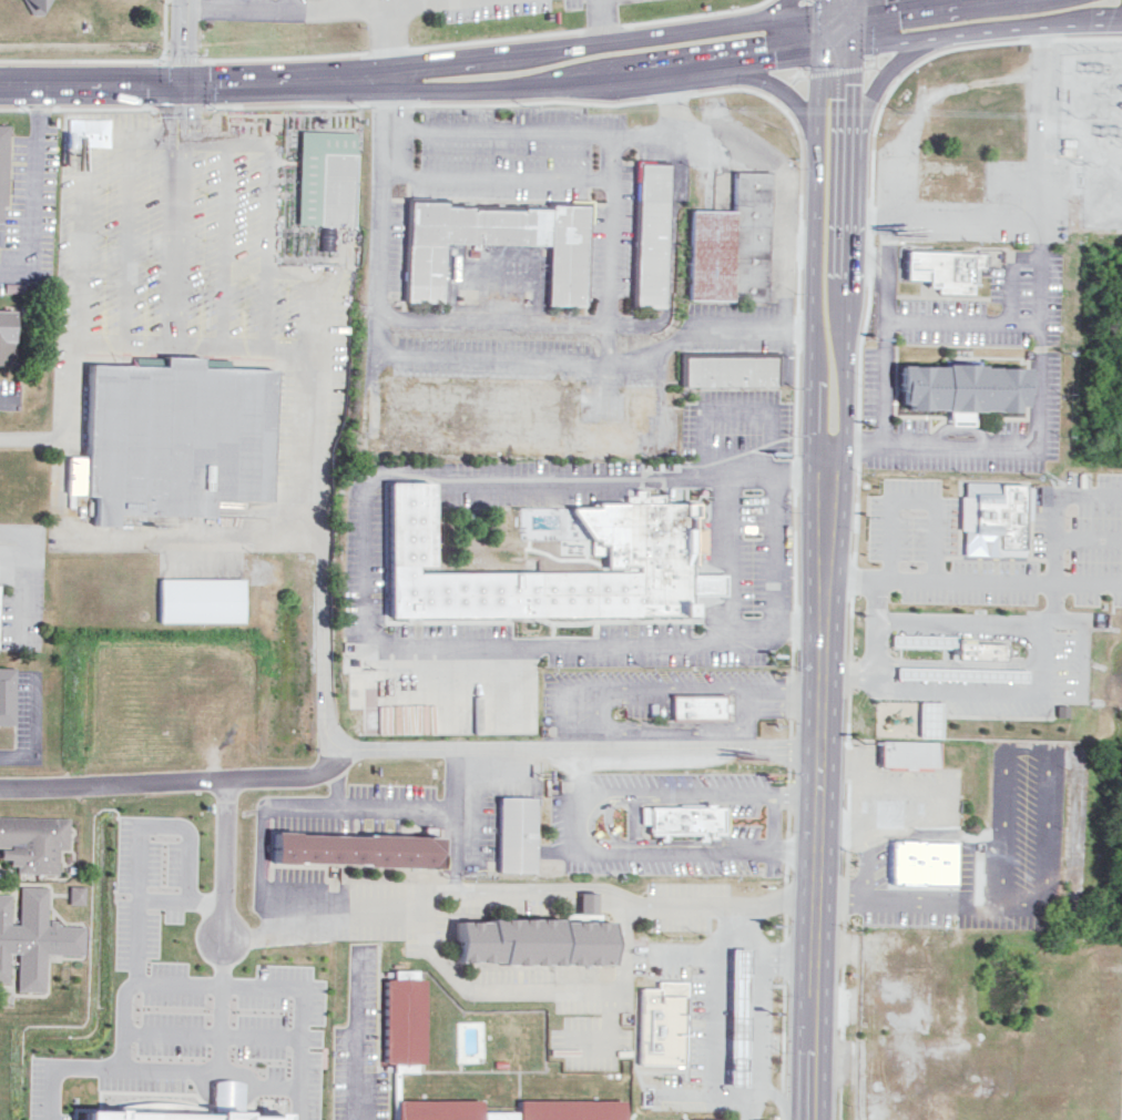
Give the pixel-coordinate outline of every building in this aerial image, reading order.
[(48,0),(20,0),(23,5),(39,15),(48,0)] [(299,133),(296,228),(351,231),(354,134),(299,133)] [(635,165),(633,308),(663,308),(665,165),(635,165)] [(683,302),(765,304),(768,172),(730,171),(730,215),(685,214),(683,302)] [(405,205),(404,306),(442,307),(443,247),(544,248),(543,307),(582,308),(583,208),(405,205)] [(902,248),(901,277),(924,278),(924,284),(935,284),(934,293),(970,293),(970,284),(975,284),(975,267),(979,267),(980,251),(902,248)] [(1,291),(19,291),(20,282),(2,281),(1,291)] [(12,308),(0,308),(0,363),(10,363),(12,308)] [(80,365),(79,496),(89,496),(88,528),(116,528),(116,512),(211,515),(211,499),(273,500),(274,370),(197,369),(197,358),(157,357),(156,366),(80,365)] [(680,358),(680,389),(779,388),(779,357),(680,358)] [(897,363),(896,401),(902,403),(902,407),(970,408),(1012,409),(1012,404),(1019,404),(1018,365),(897,363)] [(958,481),(956,557),(1026,560),(1027,482),(958,481)] [(382,483),(381,621),(634,621),(634,609),(691,609),(691,600),(721,600),(721,579),(686,579),(686,509),(563,509),(589,544),(599,544),(599,574),(430,574),(430,483),(382,483)] [(155,581),(154,623),(244,624),(245,582),(155,581)] [(890,631),(894,678),(1024,680),(1017,633),(890,631)] [(12,667),(0,667),(0,723),(12,723),(12,667)] [(725,693),(726,721),(671,722),(670,695),(725,693)] [(939,701),(918,700),(917,736),(938,737),(939,701)] [(878,766),(933,768),(934,740),(879,739),(878,766)] [(496,797),(494,872),(533,873),(536,798),(496,797)] [(724,805),(725,836),(712,836),(711,844),(691,843),(691,836),(643,836),(641,804),(724,805)] [(0,815),(0,858),(7,859),(7,872),(56,873),(57,848),(67,848),(67,816),(0,815)] [(265,829),(264,861),(435,867),(436,836),(265,829)] [(885,843),(883,887),(951,888),(952,844),(885,843)] [(83,884),(67,884),(68,903),(83,903),(83,884)] [(12,982),(11,990),(44,991),(44,953),(82,953),(83,925),(55,924),(55,919),(45,919),(46,886),(17,885),(16,923),(8,923),(9,893),(0,893),(0,982),(12,982)] [(606,925),(606,968),(491,968),(493,965),(451,965),(451,926),(486,926),(486,922),(560,922),(560,925),(606,925)] [(745,948),(729,947),(726,1085),(743,1085),(745,948)] [(424,982),(424,1068),(381,1068),(381,982),(391,982),(391,971),(416,971),(416,982),(424,982)] [(638,986),(656,987),(655,979),(685,980),(684,996),(681,996),(681,1065),(636,1062),(638,986)] [(900,1052),(898,1117),(1007,1119),(1008,1055),(900,1052)] [(396,1119),(669,1119),(615,1119),(616,1108),(520,1106),(520,1119),(478,1118),(478,1106),(397,1103),(396,1119)] [(274,1116),(274,1119),(70,1119),(71,1110),(274,1116)]
